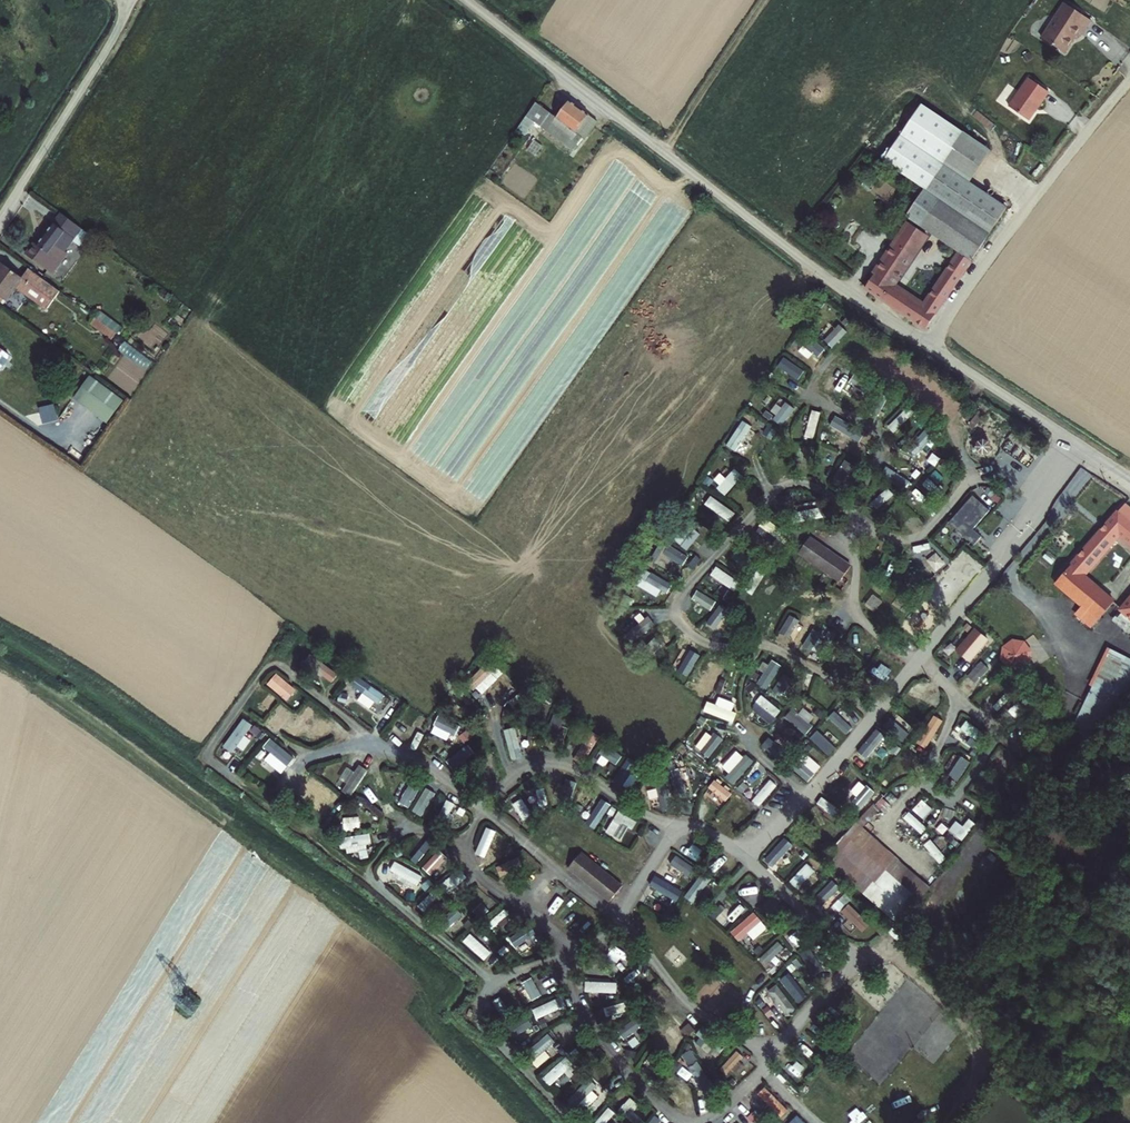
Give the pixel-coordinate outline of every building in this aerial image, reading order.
[(1047,31),(1071,47),(1084,28),(1087,30),(1097,15),(1075,0),(1068,0),(1047,31)] [(1037,70),(1015,97),(1034,112),(1056,85),(1037,70)] [(549,126),(575,146),(595,119),(590,115),(591,114),(569,97),(557,114),(549,126)] [(537,98),(518,125),(526,132),(536,117),(549,126),(557,114),(537,98)] [(968,129),(928,185),(990,227),(1007,203),(973,180),(996,149),(968,129)] [(972,254),(990,227),(928,185),(910,210),(972,254)] [(79,225),(61,212),(42,238),(39,242),(36,239),(30,248),(57,267),(72,246),(69,243),(77,232),(75,230),(79,225)] [(911,219),(867,282),(927,324),(972,258),(960,249),(924,300),(895,279),(929,232),(911,219)] [(33,262),(26,271),(8,259),(0,270),(0,286),(12,294),(24,278),(36,287),(25,304),(35,311),(51,288),(58,293),(65,284),(33,262)] [(110,338),(120,325),(100,309),(90,322),(110,338)] [(118,350),(139,366),(134,372),(140,377),(152,361),(125,341),(118,350)] [(0,344),(0,374),(14,356),(0,344)] [(784,387),(799,367),(791,361),(777,382),(784,387)] [(874,370),(885,379),(889,374),(878,365),(874,370)] [(90,373),(72,396),(106,422),(124,399),(90,373)] [(779,401),(763,391),(752,409),(768,419),(779,401)] [(847,393),(843,402),(852,405),(855,395),(847,393)] [(866,411),(875,418),(889,399),(880,393),(866,411)] [(962,402),(972,408),(976,402),(966,396),(962,402)] [(41,425),(57,418),(51,405),(36,412),(41,425)] [(904,409),(888,426),(895,433),(911,416),(904,409)] [(769,439),(774,432),(752,419),(748,427),(769,439)] [(850,436),(853,428),(831,421),(829,430),(850,436)] [(975,445),(981,452),(991,444),(986,437),(975,445)] [(765,459),(769,469),(781,465),(777,455),(765,459)] [(832,478),(840,483),(853,463),(845,458),(832,478)] [(711,496),(705,504),(729,521),(735,513),(711,496)] [(971,526),(988,508),(977,498),(960,516),(971,526)] [(1127,501),(1058,580),(1084,603),(1102,619),(1114,604),(1084,577),(1121,534),(1129,542),(1129,504),(1127,501)] [(785,543),(773,537),(769,544),(781,550),(785,543)] [(809,539),(799,554),(840,582),(850,567),(809,539)] [(935,575),(946,566),(925,544),(915,553),(935,575)] [(709,574),(731,588),(737,579),(715,565),(709,574)] [(712,616),(720,605),(695,587),(689,596),(696,601),(694,603),(712,616)] [(1102,619),(1084,603),(1078,610),(1096,626),(1102,619)] [(721,609),(705,631),(713,636),(729,615),(721,609)] [(789,639),(796,614),(787,612),(781,636),(789,639)] [(818,654),(830,632),(816,624),(801,652),(808,655),(811,651),(818,654)] [(1013,639),(1003,646),(1001,659),(1008,669),(1020,671),(1031,663),(1033,651),(1025,641),(1013,639)] [(1128,655),(1115,649),(1098,689),(1112,695),(1128,655)] [(301,665),(332,681),(338,670),(307,653),(301,665)] [(843,675),(848,660),(838,657),(833,671),(843,675)] [(767,685),(780,664),(772,660),(760,681),(767,685)] [(711,661),(703,684),(711,687),(719,664),(711,661)] [(876,681),(882,671),(871,664),(864,674),(876,681)] [(274,672),(265,684),(288,701),(297,689),(274,672)] [(362,693),(357,700),(368,708),(373,701),(377,704),(385,693),(357,672),(349,683),(362,693)] [(484,680),(479,684),(473,676),(465,683),(482,703),(494,693),(484,680)] [(348,699),(356,690),(348,683),(340,692),(348,699)] [(930,706),(936,700),(918,683),(906,696),(915,704),(921,698),(930,706)] [(256,707),(265,714),(276,699),(267,692),(256,707)] [(762,698),(758,703),(775,716),(779,711),(762,698)] [(308,704),(284,730),(294,739),(317,713),(308,704)] [(280,705),(264,725),(275,734),(292,715),(280,705)] [(855,721),(835,706),(826,717),(845,733),(855,721)] [(430,732),(453,742),(461,724),(438,714),(430,732)] [(977,739),(982,732),(963,718),(958,726),(977,739)] [(868,757),(883,734),(875,728),(859,751),(868,757)] [(588,730),(575,758),(585,763),(598,735),(588,730)] [(827,755),(833,749),(817,732),(811,737),(827,755)] [(286,764),(294,755),(265,733),(258,743),(286,764)] [(708,759),(721,740),(714,735),(700,754),(708,759)] [(594,761),(605,766),(608,760),(616,765),(623,753),(603,743),(594,761)] [(728,743),(712,763),(719,768),(735,749),(728,743)] [(903,751),(896,762),(908,771),(916,760),(903,751)] [(466,771),(484,758),(480,752),(461,765),(466,771)] [(957,783),(966,755),(957,752),(948,780),(957,783)] [(613,780),(621,786),(636,764),(628,758),(613,780)] [(480,771),(488,781),(498,772),(490,762),(480,771)] [(358,763),(354,771),(346,767),(340,778),(346,781),(341,792),(351,797),(366,767),(358,763)] [(742,792),(764,771),(759,766),(737,787),(742,792)] [(698,785),(707,775),(699,768),(690,778),(698,785)] [(682,773),(671,773),(672,791),(682,791),(682,773)] [(758,807),(777,785),(770,779),(751,801),(758,807)] [(410,805),(419,784),(410,780),(401,801),(410,805)] [(712,780),(700,800),(708,805),(720,784),(712,780)] [(423,814),(434,786),(425,782),(414,810),(423,814)] [(726,825),(740,806),(732,800),(718,819),(726,825)] [(437,819),(449,824),(458,806),(446,801),(437,819)] [(602,818),(609,806),(600,801),(593,813),(602,818)] [(604,832),(619,842),(633,822),(618,812),(604,832)] [(343,829),(360,829),(359,816),(343,817),(343,829)] [(956,821),(950,832),(962,838),(968,827),(956,821)] [(854,826),(822,862),(897,926),(928,889),(854,826)] [(477,855),(487,858),(494,831),(483,829),(477,855)] [(340,851),(371,847),(370,833),(339,837),(340,851)] [(762,858),(769,864),(789,845),(783,838),(762,858)] [(446,858),(426,840),(411,858),(431,875),(446,858)] [(584,852),(571,867),(612,901),(625,885),(584,852)] [(670,854),(663,869),(686,880),(693,865),(670,854)] [(395,862),(389,876),(417,889),(423,874),(395,862)] [(789,881),(797,888),(815,870),(806,862),(789,881)] [(452,891),(466,875),(457,868),(443,884),(452,891)] [(653,876),(648,888),(678,900),(683,888),(653,876)] [(809,900),(818,909),(840,889),(832,880),(809,900)] [(417,905),(423,911),(438,897),(432,891),(417,905)] [(472,911),(480,918),(488,909),(480,902),(472,911)] [(840,911),(863,932),(871,922),(849,902),(840,911)] [(456,906),(435,923),(442,931),(463,915),(456,906)] [(511,936),(525,957),(535,951),(522,929),(511,936)] [(470,933),(463,941),(484,960),(491,952),(470,933)] [(760,955),(769,964),(786,946),(776,937),(760,955)] [(813,975),(821,969),(808,948),(799,954),(813,975)] [(793,998),(803,991),(788,971),(778,978),(793,998)] [(623,981),(629,993),(641,987),(634,975),(623,981)] [(585,980),(585,992),(616,992),(616,981),(585,980)] [(767,990),(785,1016),(795,1009),(776,983),(767,990)] [(536,1018),(564,1009),(560,998),(532,1007),(536,1018)] [(508,1012),(501,1000),(495,1003),(503,1016),(508,1012)] [(631,1010),(629,1000),(603,1007),(606,1016),(631,1010)] [(635,1017),(617,1030),(623,1040),(642,1026),(635,1017)] [(669,1024),(661,1033),(676,1047),(685,1038),(669,1024)] [(569,1028),(561,1033),(567,1044),(576,1039),(569,1028)] [(710,1053),(715,1044),(708,1041),(711,1036),(703,1032),(696,1045),(710,1053)] [(807,1035),(797,1046),(808,1055),(818,1044),(807,1035)] [(527,1053),(537,1063),(549,1051),(538,1041),(527,1053)] [(575,1047),(542,1078),(550,1086),(582,1055),(575,1047)] [(682,1053),(687,1065),(689,1064),(702,1096),(711,1092),(693,1049),(682,1053)] [(644,1056),(639,1064),(652,1072),(657,1065),(644,1056)] [(745,1064),(727,1076),(732,1083),(750,1071),(745,1064)] [(578,1099),(586,1106),(600,1092),(593,1084),(578,1099)] [(816,1117),(827,1117),(827,1094),(815,1095),(816,1117)] [(641,1106),(630,1096),(618,1109),(633,1122),(645,1122),(646,1122),(635,1112),(641,1106)] [(613,1114),(606,1108),(594,1122),(606,1122),(613,1114)]
